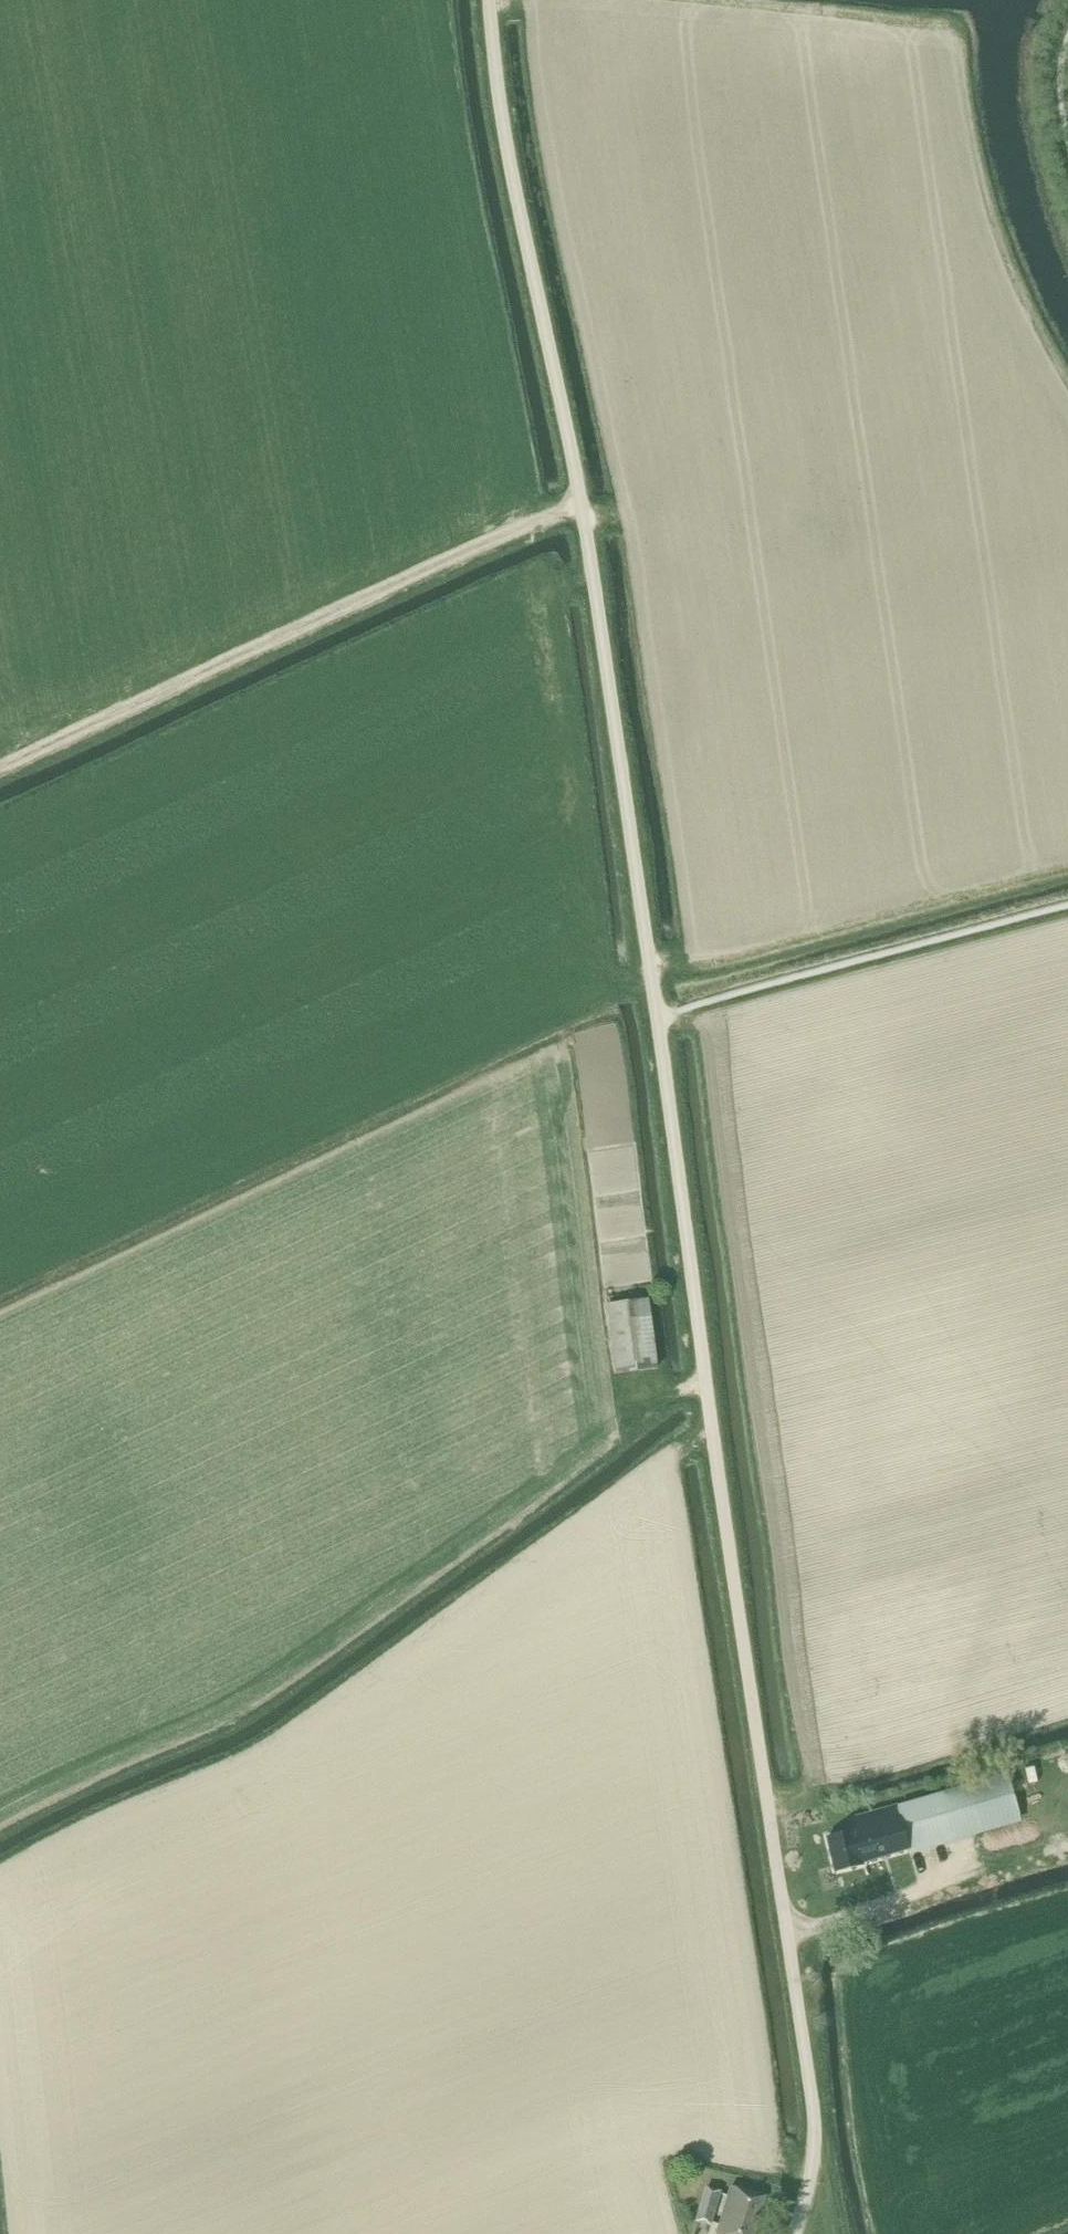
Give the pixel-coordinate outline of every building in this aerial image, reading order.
[(608,1306),(616,1373),(657,1368),(649,1301),(608,1306)] [(1021,1815),(1009,1773),(898,1806),(852,1819),(855,1831),(828,1838),(836,1872),(864,1865),(863,1863),(908,1850),(907,1849),(1021,1815)] [(718,2233),(755,2233),(766,2196),(731,2187),(718,2233)] [(697,2222),(711,2226),(721,2192),(708,2188),(697,2222)]
